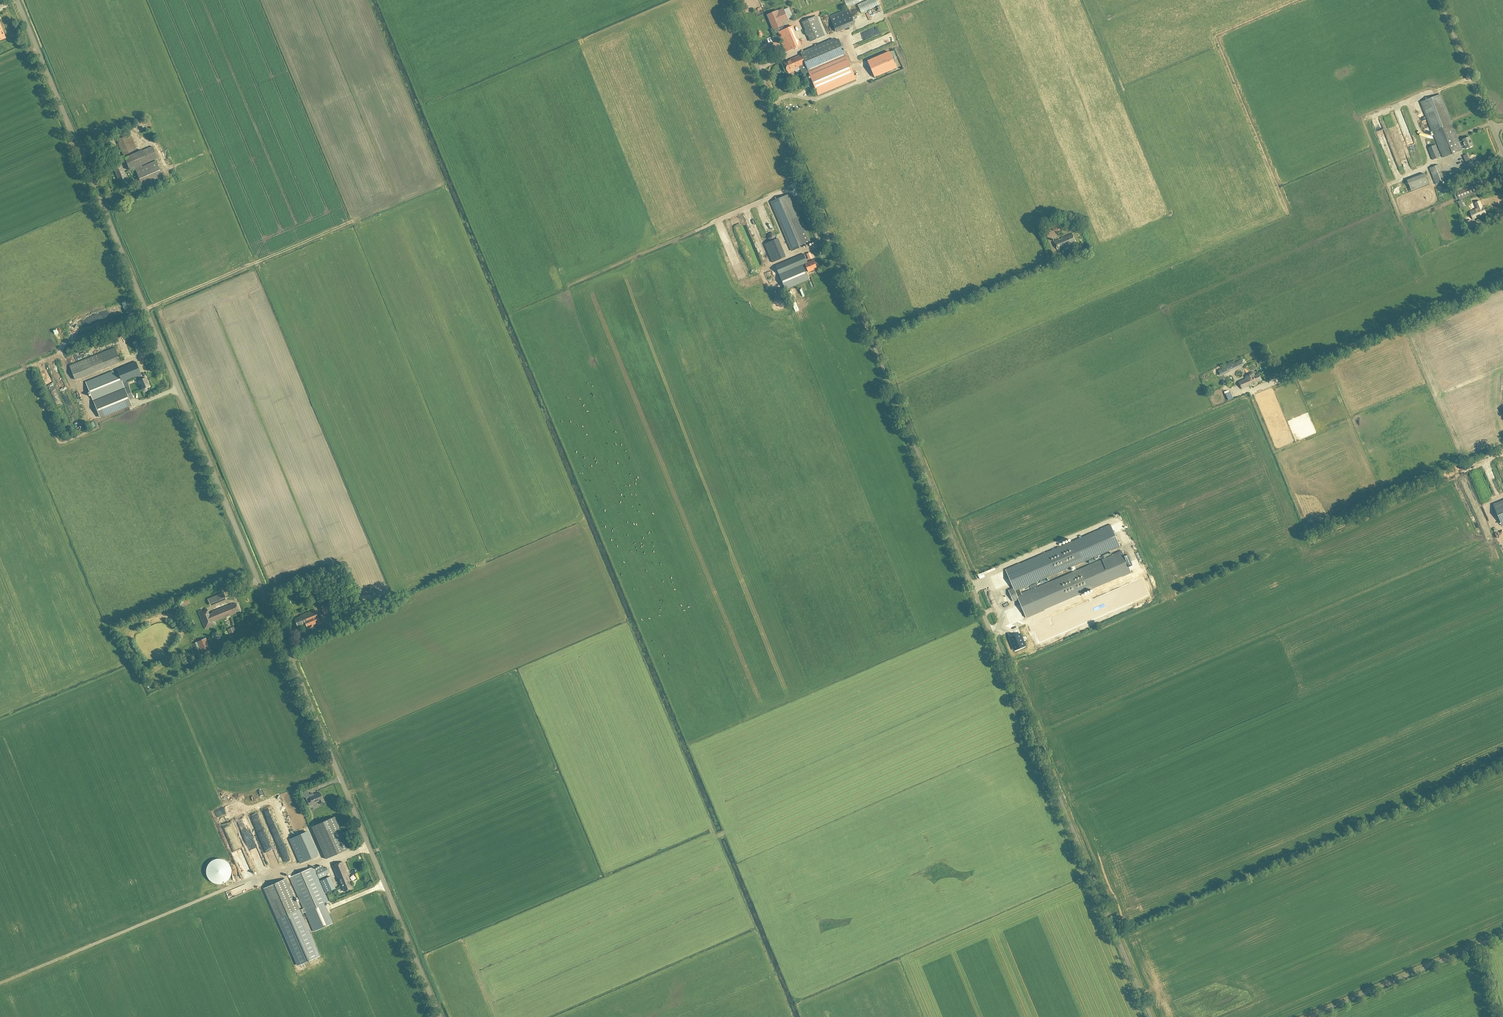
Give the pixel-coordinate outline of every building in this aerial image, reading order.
[(779,32),(785,30),(782,22),(788,20),(783,9),(777,12),(777,11),(767,15),(774,29),(776,33),(779,32)] [(848,9),(830,17),(835,31),(854,23),(848,9)] [(816,16),(802,22),(810,42),(825,36),(816,16)] [(779,32),(783,43),(782,43),(786,52),(801,46),(793,26),(785,30),(779,32)] [(861,40),(868,37),(865,31),(858,35),(861,40)] [(839,39),(834,41),(834,39),(801,53),(802,56),(799,57),(799,56),(790,60),(783,63),(787,71),(788,74),(795,71),(794,69),(800,67),(803,75),(809,72),(846,56),(839,39)] [(889,52),(868,61),(875,77),(896,68),(889,52)] [(855,78),(846,56),(809,72),(818,94),(855,78)] [(1459,142),(1440,94),(1421,102),(1443,158),(1462,150),(1461,147),(1465,146),(1466,149),(1473,146),(1469,137),(1462,140),(1463,141),(1459,142)] [(1417,156),(1408,127),(1402,129),(1411,158),(1417,156)] [(1408,167),(1396,130),(1390,132),(1402,169),(1408,167)] [(133,171),(136,170),(144,188),(163,179),(156,162),(142,167),(141,165),(147,163),(157,158),(152,146),(142,151),(142,150),(138,152),(131,135),(118,140),(125,158),(130,170),(132,169),(133,171)] [(1428,148),(1432,160),(1440,157),(1435,145),(1428,148)] [(120,163),(113,166),(120,184),(128,180),(120,163)] [(1429,168),(1436,184),(1445,181),(1439,165),(1429,168)] [(1424,174),(1407,180),(1411,191),(1428,185),(1424,174)] [(1459,200),(1478,193),(1474,185),(1469,187),(1468,185),(1453,191),(1454,193),(1453,194),(1456,200),(1459,199),(1459,200)] [(811,243),(798,214),(790,194),(771,202),(792,251),(811,243)] [(1478,208),(1470,211),(1473,219),(1486,214),(1483,206),(1482,207),(1482,205),(1481,200),(1478,202),(1479,205),(1477,206),(1478,208)] [(1470,221),(1466,223),(1470,233),(1477,230),(1474,223),(1473,224),(1472,224),(1470,221)] [(1057,223),(1051,226),(1052,227),(1053,231),(1059,229),(1057,223)] [(771,242),(775,240),(776,235),(772,232),(768,234),(767,239),(771,242)] [(1059,240),(1059,239),(1054,241),(1057,250),(1076,242),(1073,233),(1062,238),(1062,239),(1059,240)] [(775,240),(771,242),(764,244),(772,263),(786,257),(778,239),(775,240)] [(803,254),(776,265),(780,275),(803,265),(805,264),(809,272),(810,271),(810,272),(812,272),(815,271),(816,270),(815,269),(817,268),(813,260),(807,262),(803,254)] [(809,279),(803,265),(780,275),(786,289),(809,279)] [(130,340),(134,350),(140,347),(136,337),(130,340)] [(115,347),(69,366),(75,380),(121,362),(115,347)] [(1241,360),(1227,366),(1218,371),(1220,376),(1243,366),(1241,360)] [(117,370),(122,383),(138,377),(139,380),(143,389),(143,390),(144,391),(145,392),(146,391),(147,391),(147,390),(147,389),(146,388),(149,386),(146,378),(143,379),(141,375),(136,362),(117,369),(117,370)] [(117,370),(119,374),(115,376),(113,371),(86,382),(93,401),(125,389),(122,383),(117,370)] [(1245,378),(1246,379),(1238,382),(1241,389),(1253,384),(1253,385),(1254,385),(1255,385),(1256,384),(1257,383),(1257,382),(1261,380),(1259,374),(1254,376),(1253,372),(1247,375),(1246,376),(1245,377),(1245,378)] [(125,389),(129,400),(133,398),(129,387),(125,389)] [(125,389),(93,401),(100,418),(131,405),(129,400),(125,389)] [(1494,505),(1502,525),(1502,501),(1494,505)] [(1101,529),(1081,538),(1080,535),(1078,536),(1079,539),(1020,564),(1019,564),(1006,570),(1014,588),(1015,591),(1019,589),(1020,590),(1029,586),(1029,585),(1111,550),(1111,551),(1120,547),(1110,525),(1101,528),(1101,529)] [(1014,588),(1009,590),(1013,601),(1018,599),(1019,600),(1018,601),(1020,605),(1021,605),(1022,609),(1021,609),(1023,612),(1024,611),(1026,618),(1045,610),(1044,609),(1131,572),(1129,567),(1133,565),(1128,555),(1124,556),(1122,551),(1038,587),(1038,585),(1035,587),(1035,588),(1021,594),(1020,590),(1019,589),(1015,591),(1014,588)] [(232,604),(212,612),(212,613),(210,614),(208,608),(198,612),(205,629),(216,624),(215,621),(235,613),(235,612),(239,610),(236,603),(233,605),(232,604)] [(333,610),(330,603),(321,606),(324,615),(331,612),(331,611),(333,610)] [(300,615),(301,616),(294,619),(298,627),(305,624),(307,629),(320,624),(314,610),(300,615)] [(1016,635),(1009,638),(1014,650),(1022,647),(1016,635)] [(197,642),(202,654),(211,651),(206,638),(197,642)] [(313,793),(305,797),(309,806),(316,803),(315,803),(319,801),(320,804),(324,802),(323,800),(320,793),(313,795),(313,793)] [(287,855),(268,808),(260,811),(269,832),(271,832),(281,858),(287,855)] [(216,822),(221,821),(220,815),(229,814),(228,809),(215,811),(216,822)] [(326,859),(349,849),(334,817),(312,827),(326,859)] [(307,831),(289,839),(300,863),(317,856),(307,831)] [(263,847),(263,850),(271,848),(266,833),(263,835),(266,846),(263,847)] [(236,843),(230,845),(234,853),(236,852),(237,855),(241,853),(236,843)] [(255,871),(264,868),(255,843),(247,846),(255,871)] [(235,859),(242,878),(252,875),(245,855),(235,859)] [(210,886),(229,885),(241,881),(237,869),(231,871),(227,860),(217,861),(207,864),(207,877),(210,886)] [(350,880),(342,862),(333,866),(340,885),(341,884),(344,891),(352,888),(349,881),(350,880)] [(313,867),(290,877),(303,909),(299,911),(285,879),(264,888),(280,923),(300,914),(305,912),(324,904),(328,902),(318,879),(327,875),(327,877),(330,876),(327,867),(324,868),(323,866),(315,870),(313,867)] [(324,904),(305,912),(313,931),(332,923),(324,904)] [(319,957),(300,914),(280,923),(298,966),(319,957)]
